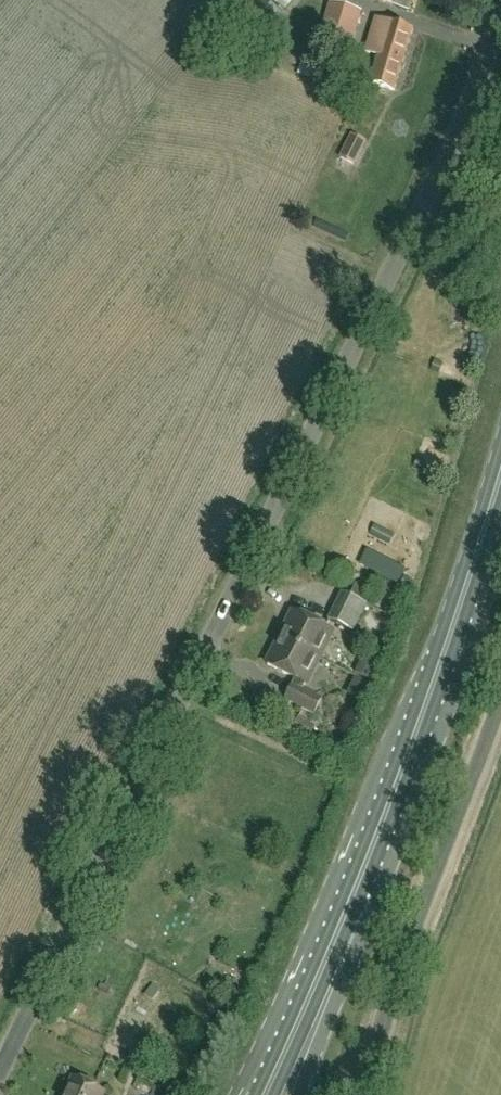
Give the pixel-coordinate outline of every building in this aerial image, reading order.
[(263,0),(260,0),(238,28),(258,44),(281,15),(263,0)] [(418,0),(404,0),(403,7),(416,10),(418,0)] [(364,16),(329,6),(317,43),(353,54),(364,16)] [(378,55),(404,61),(413,30),(376,18),(365,54),(369,55),(370,53),(378,55)] [(404,61),(378,55),(372,76),(368,74),(365,83),(394,92),(404,61)] [(346,62),(343,70),(317,60),(310,80),(336,90),(339,82),(353,87),(360,67),(346,62)] [(352,136),(341,159),(354,165),(365,142),(352,136)] [(405,571),(366,551),(359,565),(399,584),(405,571)] [(350,597),(343,594),(329,622),(353,633),(367,605),(366,605),(371,594),(356,586),(350,597)] [(333,632),(294,612),(267,665),(296,679),(293,685),(303,690),(306,684),(306,685),(333,632)] [(371,682),(378,665),(363,658),(355,674),(371,682)] [(362,703),(370,687),(354,679),(346,695),(362,703)] [(303,690),(293,685),(285,700),(314,715),(322,700),(303,690)] [(298,720),(292,732),(308,741),(314,728),(298,720)] [(104,1091),(74,1078),(66,1094),(102,1094),(104,1091)]
